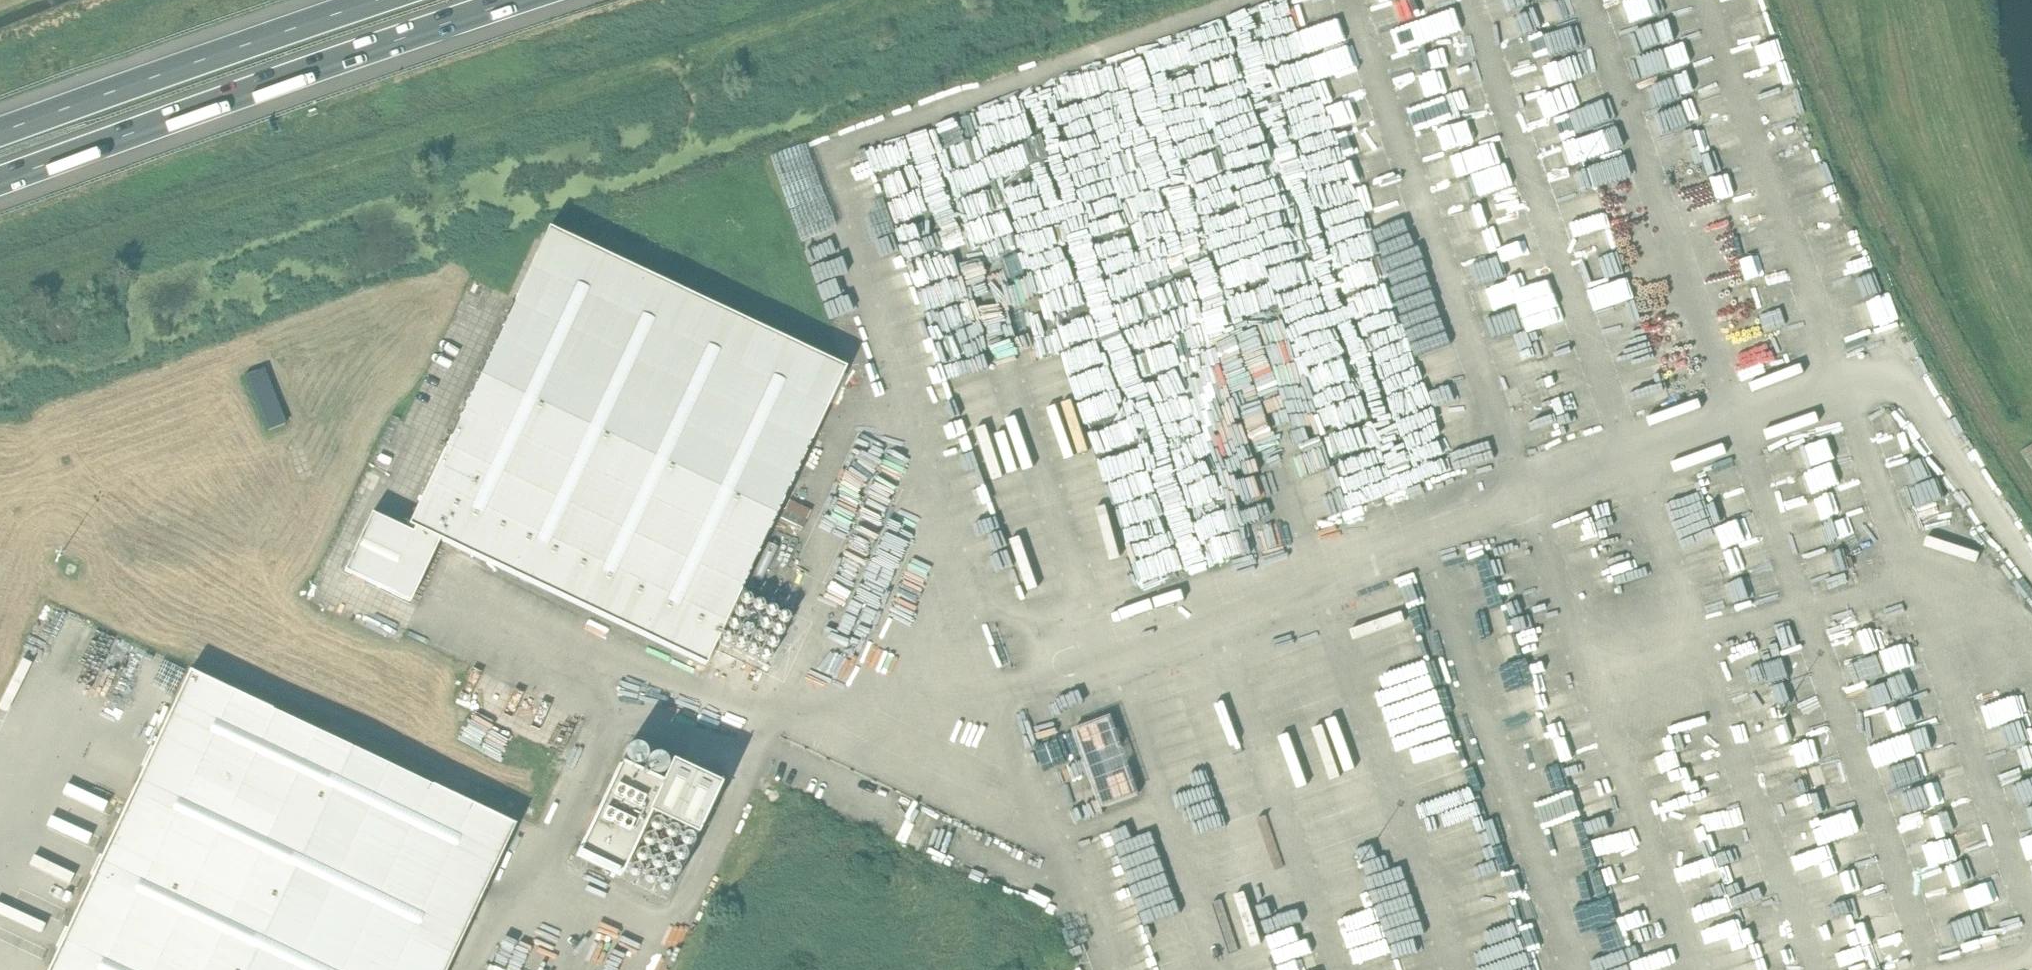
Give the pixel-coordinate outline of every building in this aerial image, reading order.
[(415,528),(440,539),(705,664),(845,368),(549,228),(409,525),(415,528)] [(410,601),(440,539),(415,528),(413,533),(372,513),(345,570),(410,601)] [(515,825),(190,671),(48,969),(446,969),(515,825)] [(661,784),(619,764),(576,855),(621,876),(650,814),(696,836),(720,785),(671,762),(661,784)]
